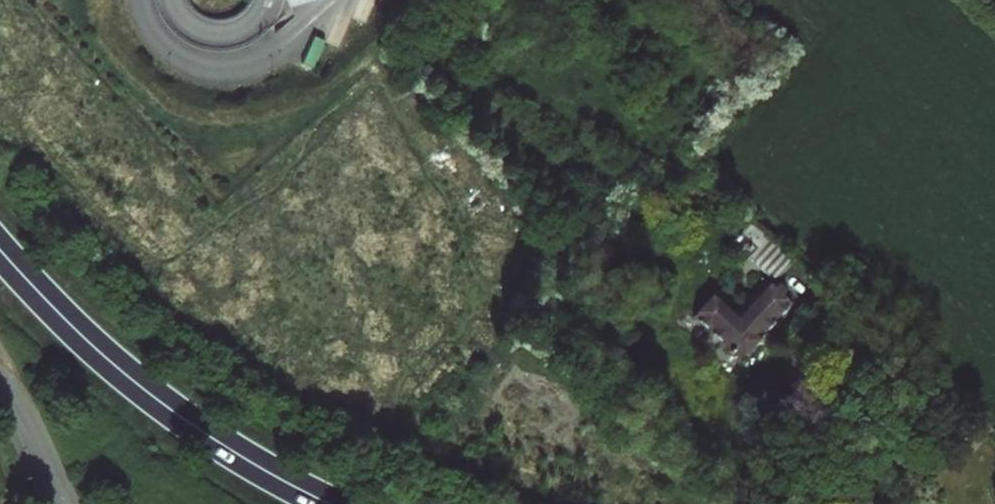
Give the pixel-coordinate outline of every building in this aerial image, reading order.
[(288,9),(320,2),(320,0),(286,0),(288,9)] [(775,279),(795,256),(752,218),(728,246),(745,261),(749,256),(775,279)] [(775,320),(792,301),(765,276),(736,309),(715,290),(691,316),(739,358),(765,331),(760,326),(770,316),(775,320)] [(765,331),(775,320),(770,316),(760,326),(765,331)]
